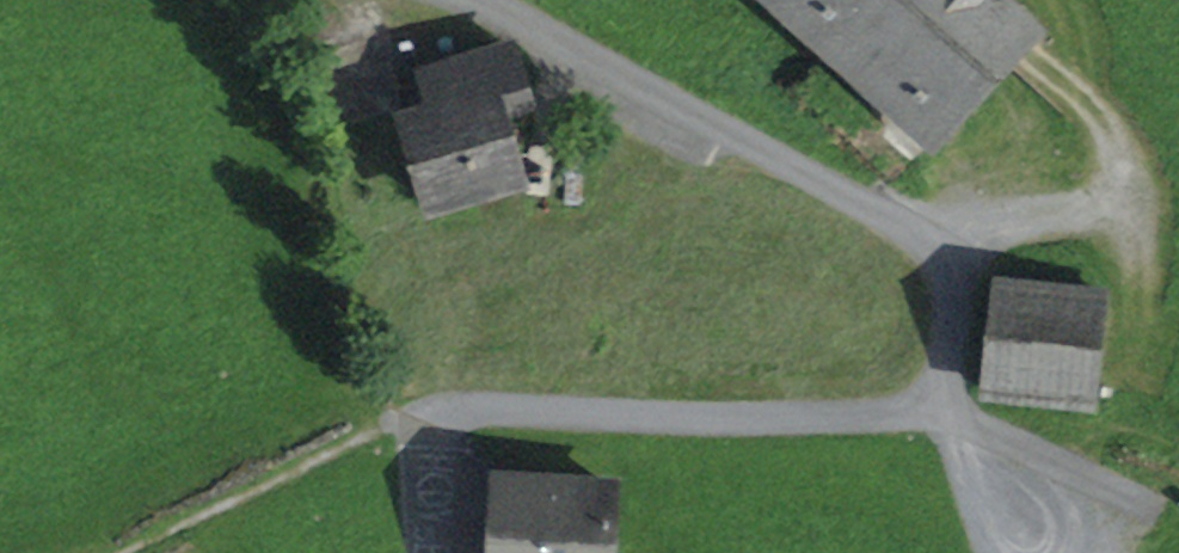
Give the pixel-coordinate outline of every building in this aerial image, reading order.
[(947,127),(1035,30),(1002,0),(778,0),(775,4),(825,49),(841,31),(947,127)] [(407,123),(433,206),(515,181),(494,113),(523,104),(507,49),(426,74),(438,113),(407,123)] [(1106,296),(1001,284),(988,394),(1093,406),(1106,296)] [(615,488),(495,481),(491,552),(611,552),(615,488)]
